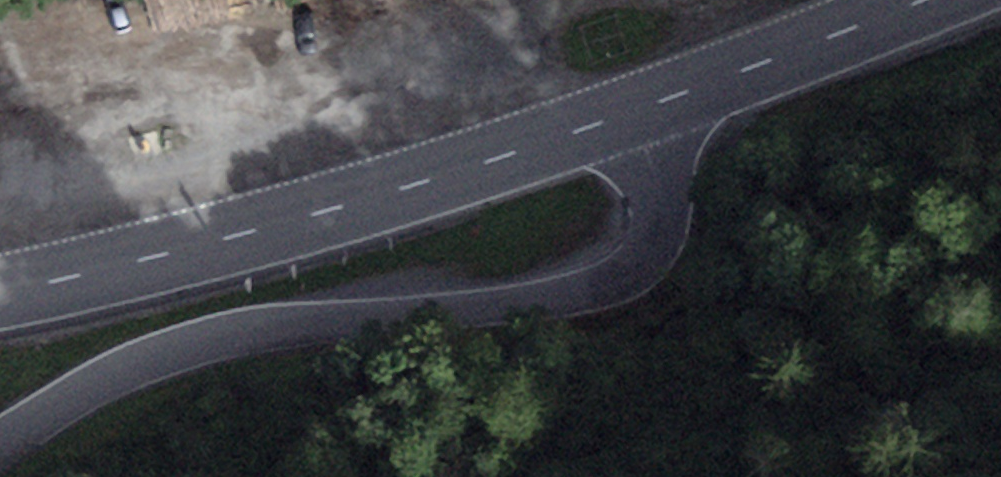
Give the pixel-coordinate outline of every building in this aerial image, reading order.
[(107,114),(116,159),(143,154),(118,20),(0,42),(0,95),(15,92),(22,129),(107,114)]
